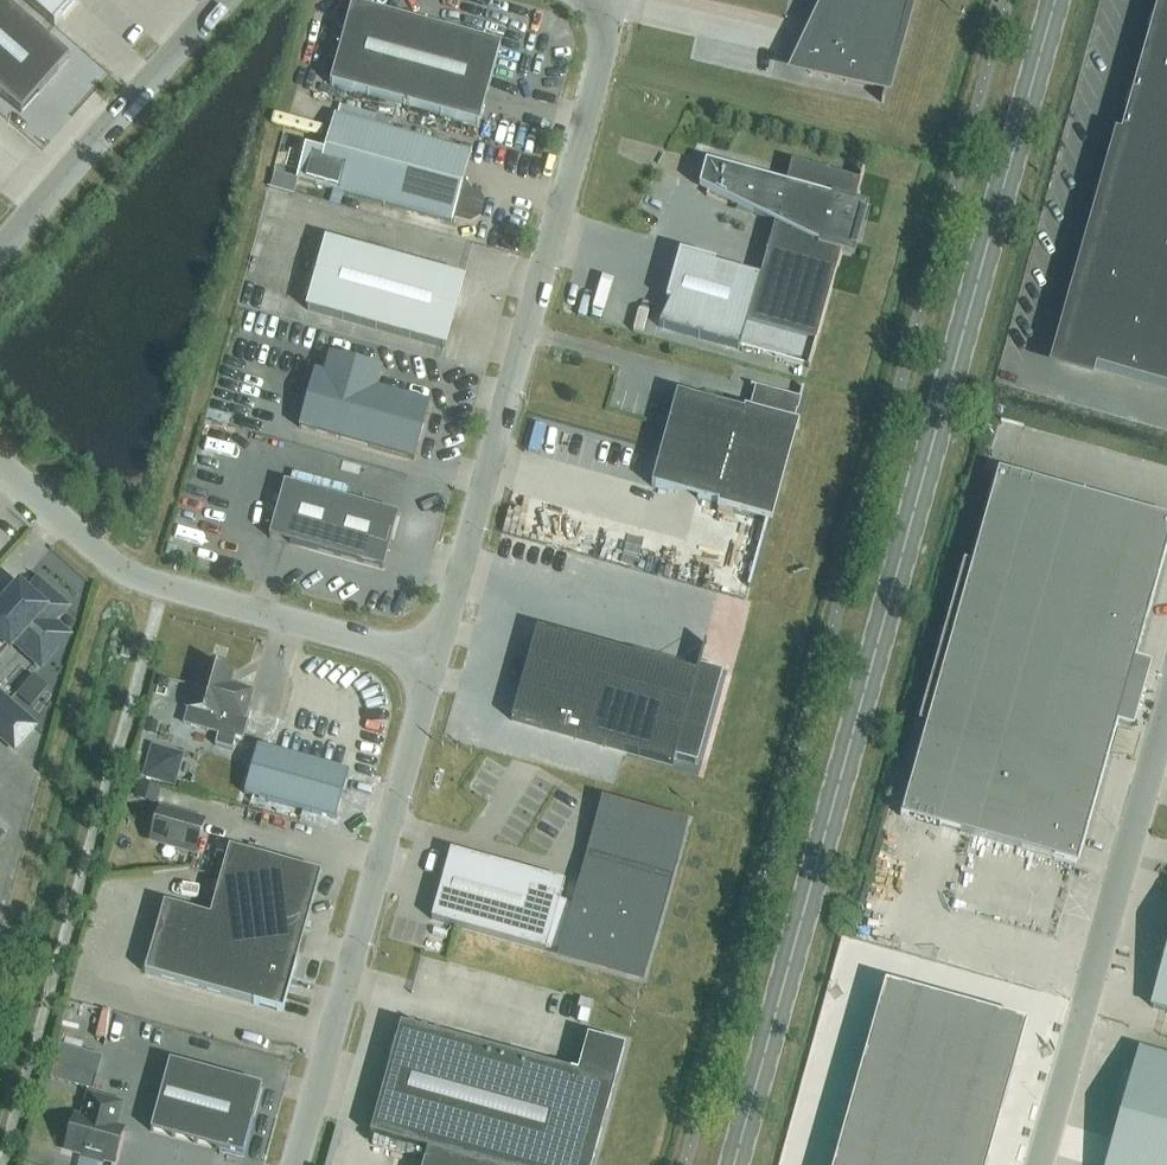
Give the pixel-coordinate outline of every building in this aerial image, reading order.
[(3,0),(0,0),(0,95),(21,113),(69,59),(3,0)] [(53,25),(76,0),(25,0),(53,25)] [(912,0),(830,0),(810,70),(885,91),(882,103),(884,104),(912,0)] [(1064,360),(1166,389),(1166,0),(1125,146),(1161,156),(1141,229),(1104,219),(1064,360)] [(479,126),(501,46),(352,6),(330,85),(479,126)] [(306,148),(297,180),(453,223),(454,218),(470,222),(479,217),(483,203),(478,195),(468,192),(464,184),(472,154),(334,116),(324,153),(306,148)] [(708,192),(706,196),(708,197),(709,193),(775,225),(760,278),(691,259),(659,327),(740,349),(747,324),(815,343),(808,368),(810,369),(842,255),(854,258),(869,207),(856,203),(865,172),(863,172),(860,182),(792,163),(785,186),(722,168),(723,164),(722,163),(720,167),(706,163),(699,188),(708,192)] [(307,311),(445,348),(465,279),(326,241),(307,311)] [(299,429),(414,460),(429,405),(377,391),(383,370),(330,355),(324,376),(315,373),(299,429)] [(744,412),(677,394),(652,486),(718,504),(717,508),(772,523),(799,425),(794,424),(804,388),(802,388),(799,399),(756,388),(750,411),(745,410),(744,412)] [(1077,867),(1118,723),(1131,727),(1147,669),(1134,665),(1166,550),(1166,519),(998,472),(972,564),(964,562),(919,722),(926,724),(900,817),(1077,867)] [(399,514),(284,482),(269,537),(383,569),(399,514)] [(54,623),(68,608),(37,582),(26,594),(22,590),(9,605),(6,602),(0,609),(0,659),(13,645),(39,669),(69,636),(54,623)] [(537,629),(511,721),(512,721),(673,766),(675,758),(697,764),(723,673),(699,667),(705,645),(706,645),(706,644),(704,643),(696,673),(537,629)] [(243,741),(251,711),(246,710),(251,692),(235,688),(234,691),(226,689),(231,673),(201,664),(188,708),(189,709),(184,724),(218,733),(214,745),(232,750),(235,739),(243,741)] [(33,727),(0,697),(0,732),(16,746),(33,727)] [(151,748),(143,778),(168,785),(173,787),(182,757),(151,748)] [(244,794),(336,819),(349,773),(257,748),(244,794)] [(140,780),(137,792),(142,793),(141,796),(154,800),(158,785),(140,780)] [(195,852),(204,822),(160,810),(151,840),(195,852)] [(561,954),(560,956),(627,974),(644,979),(676,863),(677,863),(689,820),(687,819),(679,846),(615,827),(614,828),(598,823),(593,840),(576,900),(561,897),(565,883),(451,851),(431,920),(546,952),(546,950),(561,954)] [(283,1012),(321,874),(229,848),(221,877),(210,917),(164,904),(145,973),(283,1012)] [(195,853),(191,868),(202,871),(206,856),(195,853)] [(1151,1007),(1166,1011),(1166,952),(1151,1007)] [(868,981),(855,1027),(924,1046),(937,1000),(868,981)] [(65,997),(58,1024),(85,1032),(93,1005),(65,997)] [(937,1000),(924,1046),(993,1065),(1006,1018),(937,1000)] [(622,1057),(586,1047),(578,1075),(401,1025),(370,1135),(427,1151),(423,1164),(592,1164),(622,1057)] [(855,1027),(843,1073),(911,1092),(924,1046),(855,1027)] [(924,1046),(911,1092),(980,1111),(993,1065),(924,1046)] [(101,1058),(80,1052),(71,1085),(91,1091),(101,1058)] [(1107,1164),(1166,1164),(1166,1060),(1139,1052),(1107,1164)] [(243,1157),(262,1087),(170,1062),(151,1131),(243,1157)] [(843,1073),(830,1119),(899,1138),(905,1115),(911,1092),(843,1073)] [(911,1092),(905,1115),(974,1134),(980,1111),(911,1092)] [(82,1119),(74,1117),(66,1149),(82,1154),(81,1157),(103,1163),(103,1160),(114,1163),(123,1131),(110,1127),(113,1119),(117,1120),(121,1104),(88,1095),(82,1119)] [(905,1115),(899,1138),(967,1156),(974,1134),(905,1115)] [(817,1164),(891,1164),(893,1160),(899,1138),(830,1119),(817,1164)] [(893,1160),(909,1164),(965,1164),(967,1156),(899,1138),(893,1160)]
